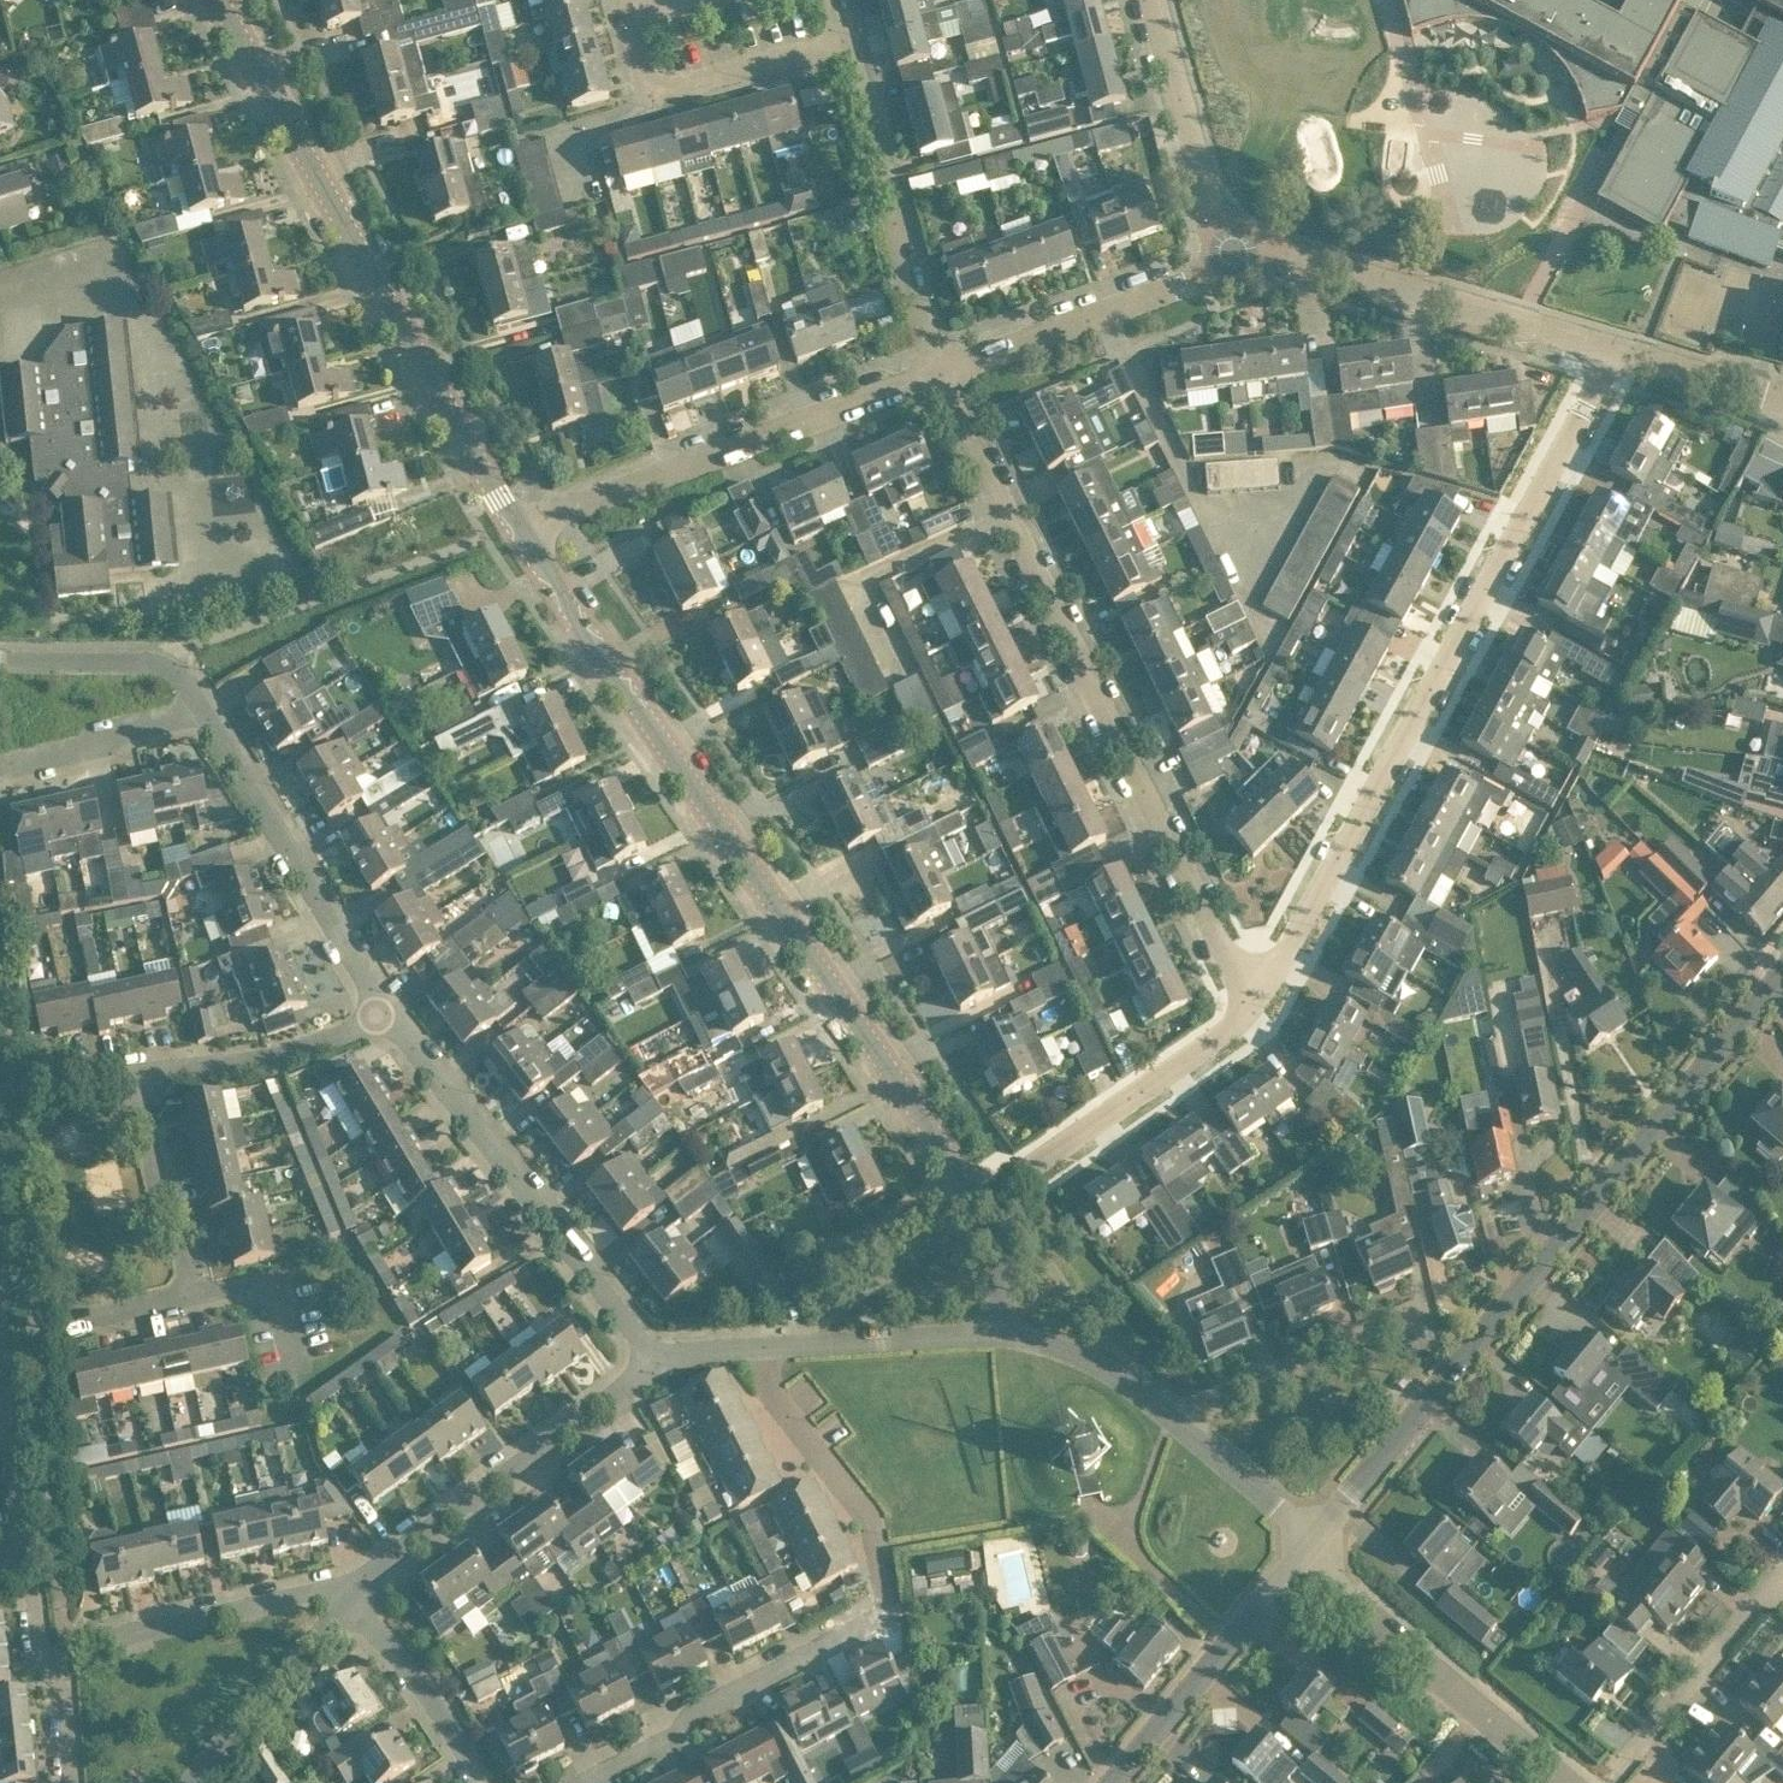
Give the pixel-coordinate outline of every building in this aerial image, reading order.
[(328,29),(383,14),(379,0),(320,0),(328,29)] [(448,17),(478,9),(475,0),(446,0),(443,1),(448,17)] [(480,23),(485,38),(503,33),(517,29),(511,6),(496,10),(494,0),(475,0),(478,9),(481,23),(480,23)] [(549,20),(585,10),(582,0),(543,0),(545,7),(531,11),(535,24),(549,20)] [(882,12),(928,0),(879,0),(882,12)] [(882,12),(890,41),(939,27),(931,0),(928,0),(882,12)] [(959,22),(988,14),(984,0),(983,0),(955,8),(959,22)] [(1058,28),(1102,16),(1097,0),(1061,0),(1065,12),(1054,15),(1058,28)] [(1769,268),(1776,250),(1780,238),(1776,236),(1782,225),(1782,226),(1782,225),(1782,0),(1761,0),(1738,40),(1663,0),(1402,0),(1414,41),(1421,37),(1422,36),(1436,30),(1452,27),(1467,25),(1484,26),(1506,31),(1526,39),(1538,47),(1549,55),(1563,70),(1576,89),(1587,121),(1625,115),(1641,125),(1597,209),(1659,243),(1666,230),(1769,268)] [(116,12),(120,27),(154,18),(150,3),(116,12)] [(452,31),(480,23),(481,23),(478,9),(448,17),(452,31)] [(549,20),(556,49),(593,39),(585,10),(549,20)] [(988,14),(959,22),(963,36),(971,66),(964,68),(965,69),(1000,59),(988,14)] [(1072,39),(1076,53),(1109,44),(1102,16),(1058,28),(1042,32),(1046,46),(1072,39)] [(95,53),(104,88),(158,74),(148,39),(159,36),(154,18),(120,27),(125,45),(95,53)] [(999,27),(1003,42),(1032,34),(1028,19),(999,27)] [(939,27),(890,41),(898,70),(899,70),(921,64),(928,62),(932,61),(928,46),(943,42),(939,28),(939,27)] [(493,67),(500,65),(510,62),(510,61),(510,58),(503,33),(485,38),(493,67)] [(1036,49),(1032,34),(1003,42),(1007,57),(1036,49)] [(556,49),(565,79),(601,69),(593,39),(556,49)] [(1067,72),(1071,86),(1117,73),(1109,44),(1076,53),(1080,68),(1067,72)] [(364,61),(373,93),(424,79),(424,76),(416,47),(364,61)] [(31,55),(14,61),(18,73),(35,67),(31,55)] [(500,65),(508,94),(518,92),(518,91),(527,88),(519,59),(510,61),(510,62),(500,65)] [(1005,77),(1000,59),(965,69),(970,87),(1005,77)] [(0,71),(0,137),(16,132),(4,92),(10,84),(6,69),(0,71)] [(609,99),(601,69),(565,79),(573,109),(609,99)] [(1125,103),(1117,73),(1071,86),(1075,100),(1087,96),(1091,111),(1090,111),(1094,126),(1118,120),(1114,106),(1125,103)] [(161,87),(158,74),(104,88),(104,89),(111,87),(117,108),(133,104),(138,119),(191,105),(184,81),(161,87)] [(1019,100),(1036,95),(1048,92),(1044,77),(1014,84),(1019,100)] [(425,83),(424,79),(373,93),(382,126),(433,112),(434,116),(443,114),(438,95),(429,98),(425,83)] [(953,85),(905,98),(914,128),(961,115),(957,101),(953,85)] [(525,116),(518,92),(508,94),(515,119),(525,116)] [(1048,92),(1036,95),(1040,110),(1052,107),(1048,92)] [(759,105),(769,141),(774,158),(803,150),(799,133),(789,96),(759,105)] [(476,104),(456,110),(460,126),(476,122),(481,120),(476,104)] [(730,113),(740,149),(769,141),(759,105),(730,113)] [(819,105),(807,108),(807,118),(814,121),(822,119),(819,105)] [(1072,132),(1066,110),(1024,121),(1030,143),(1072,132)] [(701,121),(711,157),(740,149),(730,113),(701,121)] [(172,169),(175,181),(212,171),(202,136),(213,133),(208,115),(173,125),(177,141),(169,143),(168,137),(156,140),(158,146),(153,148),(159,172),(172,169)] [(961,115),(914,128),(921,157),(937,153),(941,166),(964,160),(973,158),(969,143),(962,117),(961,115)] [(79,130),(89,148),(126,138),(121,119),(79,130)] [(672,129),(682,165),(685,176),(714,168),(711,157),(701,121),(672,129)] [(1092,134),(1097,147),(1098,155),(1132,146),(1127,125),(1092,134)] [(1012,127),(990,133),(991,137),(995,152),(1022,144),(1017,126),(1012,127)] [(642,136),(652,173),(682,165),(672,129),(642,136)] [(1048,146),(1052,159),(1097,147),(1092,134),(1048,146)] [(622,181),(652,173),(642,136),(612,145),(622,181)] [(83,138),(67,143),(70,153),(86,148),(83,138)] [(516,151),(520,165),(549,157),(545,142),(516,151)] [(465,145),(418,158),(422,174),(417,176),(421,191),(427,189),(473,177),(465,145)] [(103,146),(91,149),(95,163),(107,159),(103,146)] [(1013,155),(1017,169),(1052,159),(1048,146),(1013,155)] [(1016,169),(1017,169),(1013,155),(984,163),(987,177),(986,177),(992,197),(1011,192),(1013,199),(1023,196),(1016,169)] [(65,156),(46,163),(51,178),(70,171),(65,156)] [(520,165),(524,179),(553,171),(549,157),(520,165)] [(10,229),(31,224),(25,203),(33,201),(27,180),(33,178),(28,163),(22,164),(0,171),(0,173),(4,187),(0,188),(0,232),(10,229)] [(958,184),(957,185),(960,195),(981,189),(979,179),(986,177),(987,177),(984,163),(954,171),(958,184)] [(215,183),(212,171),(175,181),(167,184),(172,202),(187,198),(192,216),(245,202),(238,177),(215,183)] [(524,179),(527,193),(557,184),(553,171),(524,179)] [(935,190),(957,185),(958,184),(954,171),(932,176),(909,183),(912,194),(935,188),(935,190)] [(473,177),(427,189),(436,223),(487,209),(478,176),(473,177)] [(527,193),(531,206),(560,198),(557,184),(527,193)] [(1142,185),(1114,195),(1131,242),(1160,232),(1142,185)] [(786,204),(790,217),(820,209),(814,187),(784,195),(786,204)] [(1101,253),(1131,242),(1112,191),(1070,207),(1082,240),(1095,235),(1101,253)] [(724,208),(731,233),(790,217),(786,204),(740,216),(736,202),(727,198),(726,195),(721,196),(724,208)] [(531,206),(535,221),(564,213),(560,198),(531,206)] [(699,227),(702,241),(731,233),(724,208),(704,213),(704,214),(696,217),(699,227)] [(854,239),(850,225),(846,210),(788,225),(792,239),(826,230),(830,246),(854,239)] [(227,278),(266,268),(256,232),(267,229),(263,212),(228,221),(233,239),(207,246),(214,269),(233,264),(236,275),(227,278)] [(569,228),(564,213),(535,221),(539,236),(569,228)] [(134,227),(143,244),(147,243),(160,240),(181,234),(176,216),(134,227)] [(669,235),(673,249),(702,241),(699,227),(669,235)] [(1036,238),(1049,272),(1077,262),(1064,227),(1036,238)] [(779,228),(762,232),(749,236),(756,264),(770,260),(765,243),(781,238),(779,228)] [(634,259),(673,249),(669,235),(631,245),(634,259)] [(979,258),(992,293),(1020,283),(1007,248),(991,254),(984,235),(974,239),(979,258)] [(1007,248),(1020,283),(1049,272),(1036,238),(1007,248)] [(961,304),(992,293),(979,258),(974,239),(942,250),(961,304)] [(160,240),(147,243),(151,257),(164,254),(160,240)] [(711,252),(736,246),(735,240),(710,247),(711,252)] [(477,262),(486,294),(537,280),(529,248),(477,262)] [(680,255),(686,277),(707,272),(701,250),(680,255)] [(665,283),(686,277),(680,255),(660,260),(665,283)] [(269,280),(266,268),(227,278),(233,300),(242,297),(246,313),(299,298),(292,274),(269,280)] [(634,294),(629,277),(619,280),(623,297),(634,294)] [(546,314),(537,280),(486,294),(495,328),(546,314)] [(749,288),(758,321),(772,317),(763,284),(749,288)] [(816,319),(828,352),(856,342),(851,328),(872,320),(866,301),(844,309),(836,287),(809,297),(816,319)] [(798,363),(828,352),(816,319),(809,297),(792,303),(800,325),(786,330),(798,363)] [(556,313),(562,335),(628,316),(624,302),(595,310),(593,303),(556,313)] [(287,316),(257,325),(262,341),(259,342),(270,379),(283,375),(320,365),(323,364),(322,359),(322,358),(325,357),(320,339),(317,340),(314,328),(321,326),(317,308),(293,315),(287,316)] [(198,341),(215,336),(235,331),(230,313),(189,324),(198,341)] [(893,316),(879,320),(879,323),(881,330),(900,324),(897,315),(893,316)] [(535,366),(544,399),(596,385),(587,353),(605,348),(604,343),(612,341),(611,337),(632,332),(628,316),(562,335),(568,357),(535,366)] [(0,372),(0,384),(1,395),(6,395),(7,403),(2,403),(3,412),(8,412),(9,420),(4,420),(6,436),(6,443),(26,441),(31,441),(35,482),(48,481),(50,483),(64,494),(66,496),(67,507),(61,508),(63,528),(66,552),(53,554),(58,598),(111,593),(109,574),(132,572),(179,567),(177,543),(172,496),(132,500),(129,472),(135,472),(134,465),(143,464),(128,323),(66,330),(67,333),(46,358),(44,358),(45,367),(10,371),(0,372)] [(739,348),(751,380),(780,370),(763,326),(736,336),(739,348)] [(710,358),(722,391),(751,380),(739,348),(736,336),(734,337),(738,348),(710,358)] [(681,369),(693,401),(722,391),(710,358),(704,340),(675,351),(682,368),(681,369)] [(1271,347),(1278,398),(1310,393),(1302,342),(1271,347)] [(1242,351),(1249,402),(1278,398),(1271,347),(1242,351)] [(664,412),(693,401),(681,369),(682,368),(675,351),(675,349),(661,354),(668,373),(652,379),(664,412)] [(1372,355),(1380,413),(1415,408),(1407,350),(1372,355)] [(1211,355),(1217,394),(1230,392),(1233,409),(1249,406),(1249,402),(1242,351),(1211,355)] [(1188,398),(1217,394),(1211,355),(1181,359),(1181,362),(1162,365),(1167,402),(1188,399),(1188,398)] [(1327,400),(1334,448),(1355,454),(1350,417),(1380,413),(1372,355),(1337,359),(1343,398),(1327,400)] [(320,365),(283,375),(283,376),(291,374),(301,409),(330,401),(353,395),(346,371),(327,376),(323,364),(320,365)] [(1108,377),(1119,399),(1121,402),(1135,395),(1122,370),(1108,377)] [(627,376),(636,405),(651,401),(642,372),(627,376)] [(1106,375),(1086,385),(1092,396),(1111,385),(1106,375)] [(1479,385),(1485,424),(1519,419),(1521,431),(1537,429),(1530,384),(1514,386),(1513,380),(1479,385)] [(596,385),(544,399),(553,432),(580,424),(582,431),(607,425),(596,385)] [(1435,431),(1442,481),(1458,486),(1456,471),(1463,470),(1460,455),(1462,454),(1461,446),(1469,444),(1466,426),(1485,424),(1479,385),(1444,390),(1450,429),(1435,431)] [(1072,391),(1021,416),(1034,444),(1085,419),(1072,391)] [(1313,437),(1284,439),(1286,452),(1315,450),(1334,448),(1327,400),(1308,403),(1313,437)] [(340,433),(314,440),(320,461),(323,474),(343,469),(374,460),(364,426),(376,423),(371,405),(348,411),(335,415),(340,433)] [(287,410),(244,421),(253,437),(292,427),(287,410)] [(1641,417),(1626,444),(1674,469),(1688,443),(1641,417)] [(1085,419),(1034,444),(1048,472),(1063,464),(1069,475),(1104,458),(1085,419)] [(1133,429),(1140,441),(1153,434),(1147,422),(1133,429)] [(1422,476),(1442,481),(1435,431),(1416,434),(1419,458),(1422,476)] [(1223,435),(1226,458),(1246,456),(1244,433),(1223,435)] [(1158,444),(1153,434),(1140,441),(1145,451),(1158,444)] [(1195,461),(1226,458),(1223,435),(1193,438),(1195,461)] [(884,450),(908,503),(924,496),(915,476),(930,469),(915,436),(884,450)] [(1263,454),(1286,452),(1284,439),(1262,441),(1263,454)] [(1734,493),(1735,493),(1742,479),(1761,489),(1756,498),(1782,506),(1782,458),(1762,447),(1765,442),(1763,441),(1745,474),(1734,493)] [(1674,469),(1626,444),(1611,472),(1658,497),(1674,469)] [(854,464),(869,497),(885,490),(894,510),(908,503),(884,450),(854,464)] [(323,474),(321,475),(326,493),(332,496),(349,491),(353,506),(407,492),(400,467),(377,473),(374,460),(343,469),(323,474)] [(1263,462),(1266,491),(1281,490),(1278,461),(1263,462)] [(1249,463),(1251,493),(1266,491),(1263,462),(1249,463)] [(1234,465),(1237,494),(1251,493),(1249,463),(1234,465)] [(1219,466),(1222,495),(1237,494),(1234,465),(1219,466)] [(1208,497),(1222,495),(1219,466),(1205,467),(1208,497)] [(1073,523),(1105,507),(1085,467),(1072,474),(1078,485),(1059,494),(1073,523)] [(1731,499),(1734,493),(1745,474),(1733,467),(1719,492),(1731,499)] [(1162,512),(1172,507),(1186,500),(1172,472),(1158,479),(1163,489),(1153,494),(1162,512)] [(804,487),(820,523),(849,510),(832,474),(804,487)] [(1328,491),(1353,505),(1359,493),(1334,479),(1328,491)] [(1417,512),(1409,526),(1445,546),(1460,518),(1439,507),(1437,506),(1447,489),(1414,479),(1401,503),(1417,512)] [(749,484),(729,493),(740,513),(755,541),(763,537),(775,531),(759,503),(749,484)] [(824,532),(820,523),(804,487),(775,500),(791,536),(795,545),(824,532)] [(1321,503),(1346,517),(1353,505),(1328,491),(1321,503)] [(1597,497),(1582,525),(1623,548),(1624,547),(1632,551),(1647,524),(1597,497)] [(1200,528),(1186,500),(1172,507),(1186,535),(1200,528)] [(1334,554),(1344,560),(1373,506),(1363,500),(1334,554)] [(1073,523),(1086,549),(1130,527),(1117,501),(1073,523)] [(1314,514),(1340,528),(1346,517),(1321,503),(1314,514)] [(1708,541),(1715,529),(1668,503),(1661,515),(1683,528),(1708,541)] [(376,526),(370,509),(347,519),(353,535),(376,526)] [(950,513),(928,523),(922,526),(929,541),(957,529),(950,513)] [(1308,526),(1333,540),(1340,528),(1314,514),(1308,526)] [(1746,531),(1720,524),(1714,545),(1740,552),(1746,531)] [(1582,525),(1568,550),(1609,573),(1623,548),(1582,525)] [(329,526),(309,534),(316,550),(335,541),(329,526)] [(873,533),(872,534),(884,561),(901,554),(888,526),(873,533)] [(1301,538),(1327,552),(1333,540),(1308,526),(1301,538)] [(1409,526),(1395,551),(1431,571),(1445,546),(1409,526)] [(1086,549),(1101,578),(1143,557),(1142,556),(1144,555),(1130,527),(1086,549)] [(1664,563),(1661,568),(1686,582),(1708,541),(1683,528),(1676,540),(1688,546),(1674,569),(1664,563)] [(669,584),(716,560),(718,559),(704,531),(655,555),(669,584)] [(869,568),(884,561),(872,534),(857,540),(869,568)] [(1295,550),(1320,564),(1327,552),(1301,538),(1295,550)] [(930,562),(936,574),(964,561),(958,548),(930,562)] [(1288,562),(1313,576),(1320,564),(1295,550),(1288,562)] [(1568,550),(1553,577),(1604,605),(1611,592),(1591,582),(1598,568),(1609,574),(1609,573),(1568,550)] [(1395,551),(1380,579),(1416,599),(1431,571),(1395,551)] [(806,553),(792,561),(791,561),(810,595),(825,588),(806,553)] [(1334,554),(1312,593),(1328,601),(1328,600),(1324,598),(1344,560),(1334,554)] [(1199,562),(1205,573),(1218,567),(1213,555),(1199,562)] [(1150,572),(1143,557),(1101,578),(1114,605),(1145,589),(1161,581),(1156,569),(1150,572)] [(730,588),(716,560),(669,584),(683,612),(730,588)] [(746,583),(735,589),(741,601),(769,588),(797,574),(790,561),(779,567),(763,575),(760,570),(743,578),(746,583)] [(941,599),(948,613),(984,595),(970,568),(968,569),(964,561),(936,574),(939,579),(922,587),(930,604),(941,599)] [(1282,574),(1307,588),(1313,576),(1288,562),(1282,574)] [(1223,577),(1218,567),(1205,573),(1210,584),(1223,577)] [(1695,587),(1691,597),(1754,615),(1764,582),(1762,581),(1762,582),(1714,567),(1706,590),(1695,587)] [(1649,588),(1675,602),(1680,594),(1686,582),(1661,568),(1649,588)] [(803,588),(797,574),(769,588),(776,601),(803,588)] [(1275,585),(1300,600),(1307,588),(1282,574),(1275,585)] [(1589,632),(1604,605),(1553,577),(1538,605),(1589,632)] [(1402,624),(1416,599),(1380,579),(1373,591),(1366,587),(1359,601),(1402,624)] [(898,593),(892,581),(880,587),(886,599),(898,593)] [(836,583),(825,588),(810,595),(816,607),(842,594),(836,583)] [(1268,597),(1294,611),(1300,600),(1275,585),(1268,597)] [(886,599),(904,635),(916,629),(898,593),(886,599)] [(1312,593),(1291,632),(1301,638),(1302,637),(1307,640),(1328,601),(1312,593)] [(842,594),(816,607),(822,619),(848,606),(842,594)] [(1776,620),(1754,615),(1691,597),(1680,594),(1675,602),(1673,607),(1678,609),(1673,631),(1713,642),(1715,635),(1767,648),(1776,620)] [(456,655),(464,671),(512,646),(497,616),(470,629),(452,595),(411,610),(426,640),(450,643),(456,655)] [(948,613),(961,639),(997,622),(984,595),(948,613)] [(1650,629),(1664,602),(1651,596),(1637,623),(1650,629)] [(1287,623),(1294,611),(1268,597),(1262,609),(1287,623)] [(1119,616),(1139,655),(1182,633),(1182,632),(1184,631),(1167,598),(1143,609),(1141,605),(1119,616)] [(848,606),(822,619),(823,623),(828,631),(854,618),(848,606)] [(710,635),(724,664),(776,638),(762,610),(710,635)] [(854,618),(828,631),(833,643),(860,630),(854,618)] [(960,674),(975,667),(1011,649),(997,622),(961,639),(946,647),(960,674)] [(1251,632),(1245,622),(1204,640),(1209,651),(1251,632)] [(808,660),(804,662),(810,676),(842,660),(840,655),(835,647),(833,643),(828,631),(823,623),(808,630),(820,655),(808,660)] [(904,635),(917,662),(929,656),(916,629),(904,635)] [(833,643),(835,647),(840,655),(866,643),(860,630),(833,643)] [(1352,630),(1337,657),(1373,677),(1388,650),(1352,630)] [(1256,643),(1251,632),(1237,639),(1227,644),(1232,655),(1256,643)] [(1291,632),(1277,658),(1287,663),(1301,638),(1291,632)] [(1585,644),(1605,655),(1627,668),(1634,655),(1591,632),(1585,644)] [(308,638),(297,645),(305,658),(313,653),(322,648),(314,635),(308,638)] [(1521,636),(1506,664),(1550,689),(1565,661),(1521,636)] [(1660,636),(1657,648),(1657,651),(1665,652),(1672,648),(1674,638),(1660,636)] [(724,664),(738,692),(790,667),(776,638),(724,664)] [(1171,639),(1139,655),(1152,681),(1184,665),(1171,639)] [(840,655),(842,660),(846,668),(872,655),(866,643),(840,655)] [(247,706),(246,709),(251,718),(254,718),(256,717),(263,728),(309,700),(302,689),(293,675),(309,666),(305,659),(305,658),(297,645),(296,644),(263,664),(276,685),(247,703),(249,705),(247,706)] [(527,677),(512,646),(464,671),(478,701),(527,677)] [(975,667),(988,693),(1023,675),(1011,649),(975,667)] [(872,655),(846,668),(852,680),(878,667),(872,655)] [(917,662),(931,689),(942,683),(929,656),(917,662)] [(1337,657),(1323,683),(1359,703),(1373,677),(1337,657)] [(1277,658),(1262,685),(1272,690),(1287,663),(1277,658)] [(1152,681),(1165,709),(1210,688),(1208,685),(1209,684),(1197,660),(1196,660),(1196,659),(1152,681)] [(1491,690),(1536,715),(1536,714),(1543,718),(1549,706),(1543,703),(1550,689),(1506,664),(1491,690)] [(878,667),(852,680),(858,692),(884,679),(878,667)] [(1037,703),(1023,675),(988,693),(980,696),(992,724),(1001,719),(1002,721),(1037,703)] [(1301,705),(1301,706),(1345,730),(1359,703),(1323,683),(1322,683),(1311,677),(1305,688),(1316,695),(1308,708),(1301,705)] [(884,679),(858,692),(863,704),(890,691),(884,679)] [(917,679),(893,691),(913,732),(933,722),(937,720),(917,679)] [(955,709),(942,683),(931,689),(943,715),(955,709)] [(1262,685),(1241,723),(1251,729),(1264,735),(1272,721),(1259,714),(1272,690),(1262,685)] [(1628,701),(1618,701),(1618,711),(1636,711),(1662,706),(1661,685),(1632,690),(1632,691),(1628,692),(1628,701)] [(1736,699),(1736,701),(1766,709),(1767,707),(1765,707),(1768,695),(1745,689),(1742,701),(1736,699)] [(1477,717),(1527,745),(1534,732),(1528,728),(1536,715),(1491,690),(1477,717)] [(766,715),(780,744),(829,719),(816,691),(766,715)] [(1199,693),(1165,709),(1185,749),(1179,752),(1186,766),(1229,744),(1215,717),(1212,719),(1199,693)] [(309,700),(263,728),(269,739),(267,740),(266,743),(271,751),(275,752),(277,751),(278,753),(299,741),(312,732),(318,743),(341,728),(355,720),(346,707),(322,722),(316,711),(315,710),(309,700)] [(1762,726),(1766,709),(1736,701),(1731,717),(1762,726)] [(523,755),(523,756),(571,733),(556,702),(509,725),(514,735),(504,740),(513,760),(523,755)] [(1590,710),(1581,705),(1574,719),(1567,732),(1580,739),(1595,747),(1599,738),(1609,720),(1601,716),(1590,710)] [(355,720),(341,728),(350,743),(387,720),(378,706),(355,720)] [(1330,756),(1345,730),(1301,706),(1286,731),(1309,744),(1330,756)] [(431,738),(433,743),(441,739),(478,721),(471,707),(432,726),(438,735),(431,738)] [(1513,772),(1527,745),(1477,717),(1462,744),(1483,755),(1493,761),(1513,772),(1506,784),(1527,795),(1551,809),(1558,797),(1513,772)] [(843,748),(829,719),(780,744),(793,772),(843,748)] [(422,765),(485,735),(478,721),(433,743),(416,752),(422,765)] [(858,744),(863,756),(906,735),(900,723),(858,744)] [(1241,723),(1229,744),(1237,754),(1251,729),(1241,723)] [(1773,726),(1769,743),(1782,746),(1777,764),(1782,765),(1782,728),(1773,726)] [(959,745),(966,759),(991,746),(984,732),(959,745)] [(586,763),(571,733),(523,756),(539,787),(556,778),(586,763)] [(1026,763),(1033,777),(1066,761),(1052,733),(1020,749),(1018,745),(1001,753),(1010,771),(1026,763)] [(906,735),(863,756),(870,769),(913,748),(906,735)] [(1595,747),(1580,739),(1568,761),(1583,769),(1585,764),(1593,750),(1595,747)] [(1595,747),(1593,750),(1600,753),(1601,754),(1605,756),(1610,744),(1599,739),(1595,747)] [(299,769),(314,794),(361,766),(352,750),(350,751),(344,741),(299,769)] [(1229,744),(1186,766),(1192,778),(1217,765),(1217,764),(1237,754),(1229,744)] [(991,746),(966,759),(971,769),(997,756),(991,746)] [(361,766),(314,794),(330,820),(362,800),(369,810),(390,797),(426,775),(417,761),(380,783),(368,777),(361,766)] [(1033,777),(1046,803),(1079,787),(1066,761),(1033,777)] [(1583,769),(1579,776),(1585,779),(1592,768),(1585,764),(1583,769)] [(1217,765),(1192,778),(1198,790),(1220,780),(1224,777),(1217,765)] [(180,811),(183,825),(184,825),(182,813),(196,810),(200,830),(237,822),(214,784),(204,786),(200,766),(170,773),(179,812),(180,811)] [(1270,787),(1297,816),(1319,795),(1291,767),(1270,787)] [(153,817),(157,833),(158,832),(157,831),(183,825),(180,811),(179,812),(170,773),(144,779),(145,784),(146,784),(153,817)] [(821,796),(835,824),(881,801),(867,773),(821,796)] [(390,797),(369,810),(375,820),(381,817),(383,820),(436,787),(434,784),(428,774),(426,775),(390,797)] [(1445,775),(1430,803),(1471,825),(1475,827),(1490,801),(1503,809),(1511,795),(1473,774),(1466,787),(1445,775)] [(1737,774),(1732,790),(1768,799),(1767,802),(1782,806),(1782,786),(1737,774)] [(1703,779),(1698,793),(1719,800),(1724,786),(1703,779)] [(130,839),(157,833),(153,817),(146,784),(145,784),(118,790),(130,839)] [(1034,809),(1049,836),(1060,830),(1092,814),(1079,787),(1046,803),(1034,809)] [(1247,809),(1275,838),(1297,816),(1270,787),(1247,809)] [(574,809),(567,812),(583,842),(630,818),(615,788),(574,809)] [(492,814),(500,826),(509,821),(536,807),(537,807),(530,793),(492,814)] [(986,800),(999,827),(1011,821),(998,794),(986,800)] [(95,795),(65,802),(73,842),(74,842),(77,841),(79,856),(81,863),(104,858),(106,858),(103,845),(100,835),(104,834),(100,818),(95,795)] [(882,802),(881,801),(835,824),(849,852),(899,827),(892,814),(875,823),(868,808),(882,802)] [(65,802),(39,808),(48,847),(50,855),(51,854),(52,861),(79,856),(77,841),(74,842),(73,842),(65,802)] [(1430,803),(1415,830),(1456,852),(1471,825),(1430,803)] [(11,814),(21,854),(23,861),(50,855),(48,847),(39,808),(28,810),(27,805),(12,808),(14,814),(11,814)] [(536,807),(509,821),(516,833),(517,834),(542,821),(536,807)] [(1253,859),(1275,838),(1247,809),(1226,830),(1253,859)] [(1106,842),(1092,814),(1060,830),(1049,836),(1062,863),(1073,857),(1106,842)] [(966,830),(959,816),(933,829),(939,843),(966,830)] [(375,820),(342,840),(357,866),(405,837),(398,827),(390,831),(383,820),(381,817),(375,820)] [(630,818),(583,842),(598,873),(624,859),(646,849),(630,818)] [(1024,848),(1011,821),(999,827),(1012,854),(1024,848)] [(1769,842),(1782,846),(1782,825),(1774,823),(1769,842)] [(1720,857),(1736,837),(1722,825),(1706,846),(1720,857)] [(405,837),(357,866),(373,891),(395,877),(401,887),(461,851),(475,843),(467,830),(418,859),(405,837)] [(1415,830),(1401,856),(1441,878),(1456,852),(1415,830)] [(1721,861),(1782,914),(1782,874),(1772,864),(1770,866),(1739,839),(1735,844),(1721,861)] [(1658,856),(1657,857),(1697,898),(1711,884),(1671,844),(1658,856)] [(191,860),(197,876),(234,863),(228,846),(191,860)] [(377,917),(392,942),(440,913),(431,898),(427,900),(424,895),(470,867),(461,851),(401,887),(408,898),(377,917)] [(877,875),(891,903),(937,880),(923,852),(877,875)] [(1425,905),(1441,878),(1401,856),(1386,883),(1425,905)] [(1711,891),(1733,909),(1731,911),(1744,923),(1763,939),(1782,915),(1782,914),(1721,861),(1715,856),(1714,857),(1730,869),(1721,880),(1711,891)] [(1643,872),(1640,874),(1668,902),(1680,914),(1661,934),(1658,936),(1667,945),(1651,961),(1654,964),(1671,981),(1684,994),(1715,962),(1702,950),(1684,931),(1707,908),(1697,898),(1657,857),(1656,858),(1655,860),(1643,872)] [(1503,878),(1502,878),(1510,882),(1516,869),(1509,866),(1495,858),(1488,870),(1503,878)] [(164,869),(168,883),(168,882),(169,886),(162,898),(167,905),(175,891),(177,887),(181,882),(196,877),(197,876),(191,860),(164,869)] [(214,887),(224,913),(269,897),(265,885),(259,887),(254,871),(239,877),(234,863),(197,876),(196,877),(201,892),(214,887)] [(1541,871),(1535,872),(1535,873),(1537,886),(1524,889),(1530,920),(1577,910),(1571,879),(1568,879),(1565,866),(1555,868),(1551,869),(1541,871)] [(124,872),(129,903),(162,898),(169,886),(168,882),(168,883),(142,887),(140,870),(124,872)] [(1053,870),(1027,883),(1034,897),(1060,884),(1053,870)] [(1497,887),(1502,878),(1503,878),(1488,870),(1483,879),(1497,887)] [(124,872),(108,875),(113,906),(129,903),(124,872)] [(1086,889),(1099,916),(1134,899),(1121,872),(1086,889)] [(633,932),(640,929),(689,905),(674,874),(618,902),(633,932)] [(562,892),(570,907),(596,893),(589,879),(562,892)] [(990,892),(997,906),(1023,892),(1016,879),(990,892)] [(951,909),(937,880),(891,903),(905,931),(951,909)] [(563,927),(626,895),(619,881),(596,893),(570,907),(547,919),(550,924),(559,919),(563,927)] [(1060,884),(1034,897),(1040,908),(1065,895),(1060,884)] [(28,889),(13,891),(18,922),(30,920),(35,919),(34,912),(30,888),(28,889)] [(76,895),(59,898),(60,901),(64,922),(76,920),(74,913),(90,910),(88,899),(77,901),(76,895)] [(229,941),(234,955),(264,945),(259,931),(273,926),(267,910),(273,908),(269,897),(224,913),(214,916),(223,942),(229,941)] [(510,897),(488,914),(494,922),(497,927),(498,927),(498,928),(521,910),(510,897)] [(1099,916),(1112,942),(1147,925),(1134,899),(1099,916)] [(704,935),(689,905),(640,929),(655,959),(704,935)] [(146,907),(131,910),(133,922),(149,919),(146,907)] [(116,913),(105,915),(108,932),(134,927),(133,922),(131,910),(116,913)] [(497,927),(437,971),(448,985),(429,1000),(447,1023),(490,990),(483,980),(472,989),(461,975),(508,940),(506,939),(529,921),(521,910),(498,928),(498,927),(497,927)] [(1428,934),(1446,943),(1472,957),(1475,952),(1472,932),(1473,930),(1440,912),(1428,934)] [(440,913),(392,942),(407,967),(426,956),(443,946),(434,932),(446,924),(440,913)] [(435,968),(437,971),(497,927),(494,922),(488,914),(453,940),(443,946),(426,956),(435,968)] [(59,915),(45,918),(47,928),(62,926),(59,915)] [(91,917),(76,920),(77,925),(88,977),(101,974),(94,940),(90,941),(87,929),(94,928),(91,917)] [(35,919),(30,920),(33,936),(47,934),(48,934),(47,928),(45,918),(35,919)] [(1375,922),(1360,949),(1407,975),(1407,974),(1410,976),(1425,949),(1407,940),(1396,934),(1375,922)] [(1112,942),(1125,970),(1161,952),(1147,925),(1112,942)] [(933,955),(947,983),(997,958),(983,930),(965,939),(933,955)] [(1054,938),(1067,964),(1079,959),(1066,933),(1054,938)] [(1466,971),(1472,957),(1446,943),(1439,956),(1466,971)] [(234,973),(243,999),(303,978),(299,967),(294,968),(288,953),(269,959),(264,945),(234,955),(234,956),(219,962),(222,972),(228,975),(234,973)] [(1351,956),(1345,968),(1347,974),(1345,977),(1356,982),(1358,984),(1352,995),(1350,994),(1349,996),(1376,1010),(1377,1008),(1394,1017),(1400,1004),(1393,1000),(1407,975),(1360,949),(1357,956),(1351,956)] [(1125,970),(1138,996),(1174,979),(1161,952),(1125,970)] [(1460,982),(1468,1020),(1487,1016),(1475,952),(1472,957),(1466,971),(1460,982)] [(1566,1017),(1575,1031),(1589,1051),(1627,1025),(1579,952),(1562,963),(1589,1003),(1566,1017)] [(1011,987),(997,958),(947,983),(961,1011),(1011,987)] [(1067,964),(1081,992),(1093,986),(1079,959),(1067,964)] [(686,984),(701,1014),(749,991),(734,960),(686,984)] [(622,979),(603,988),(610,1001),(621,996),(621,997),(656,979),(649,965),(622,979)] [(1033,979),(1039,992),(1065,979),(1059,967),(1033,979)] [(523,995),(533,1007),(567,981),(559,968),(523,995)] [(189,1002),(205,998),(198,970),(182,974),(189,1002)] [(86,973),(60,979),(64,996),(62,996),(71,1036),(82,1033),(81,1027),(97,1023),(100,1036),(97,1023),(90,990),(86,973)] [(147,984),(156,1023),(167,1021),(166,1014),(183,1011),(176,978),(147,984)] [(307,989),(303,978),(243,999),(252,1026),(263,1022),(268,1037),(298,1026),(293,1012),(307,1007),(302,991),(307,989)] [(656,979),(621,997),(627,1010),(662,992),(656,979)] [(1072,992),(1065,979),(1039,992),(1046,1005),(1072,992)] [(1179,989),(1174,979),(1138,996),(1131,1000),(1145,1028),(1188,1007),(1186,1003),(1190,1001),(1184,987),(1179,989)] [(567,981),(533,1007),(544,1021),(577,995),(567,981)] [(119,990),(127,1023),(143,1020),(144,1026),(156,1023),(147,984),(119,990)] [(1081,992),(1094,1018),(1106,1012),(1103,1005),(1093,986),(1081,992)] [(97,1023),(100,1036),(111,1033),(110,1027),(127,1023),(119,990),(92,996),(91,990),(90,990),(97,1023)] [(490,990),(447,1023),(465,1047),(516,1008),(504,992),(497,998),(490,990)] [(764,1021),(749,991),(697,1016),(712,1047),(735,1036),(764,1021)] [(62,996),(34,1003),(41,1036),(58,1032),(60,1038),(71,1036),(62,996)] [(1323,1017),(1317,1029),(1351,1047),(1368,1015),(1334,997),(1332,1002),(1327,1002),(1321,1013),(1323,1017)] [(209,1013),(193,1017),(199,1044),(215,1041),(212,1026),(221,1024),(224,1015),(221,1007),(209,1011),(209,1013)] [(1376,1010),(1369,1022),(1386,1030),(1413,1044),(1420,1032),(1420,1031),(1412,1027),(1394,1017),(1377,1008),(1376,1010)] [(1540,1008),(1517,1013),(1523,1040),(1532,1081),(1549,1078),(1554,1077),(1546,1035),(1540,1008)] [(1107,1011),(1106,1012),(1094,1018),(1107,1044),(1120,1038),(1107,1011)] [(976,1041),(990,1069),(1040,1045),(1026,1016),(976,1041)] [(1087,1056),(1101,1048),(1087,1021),(1073,1028),(1087,1056)] [(487,1059),(505,1082),(548,1048),(541,1038),(539,1039),(532,1030),(528,1028),(524,1029),(487,1059)] [(1480,1030),(1492,1079),(1500,1077),(1489,1028),(1480,1030)] [(1351,1047),(1317,1029),(1312,1038),(1308,1038),(1301,1049),(1304,1053),(1302,1057),(1335,1075),(1343,1061),(1360,1070),(1367,1056),(1351,1047)] [(572,1059),(582,1072),(615,1047),(605,1034),(606,1033),(603,1030),(597,1035),(599,1038),(572,1059)] [(686,1055),(639,1078),(651,1096),(678,1083),(715,1066),(744,1052),(735,1036),(712,1047),(713,1049),(689,1061),(686,1055)] [(1054,1073),(1040,1045),(990,1069),(1004,1097),(1054,1073)] [(809,1078),(793,1046),(740,1072),(746,1084),(729,1092),(738,1112),(809,1078)] [(615,1047),(582,1072),(593,1086),(626,1061),(615,1047)] [(548,1048),(505,1082),(523,1105),(556,1080),(554,1078),(569,1066),(560,1055),(555,1059),(548,1051),(550,1050),(548,1048)] [(687,1095),(721,1079),(715,1066),(678,1083),(685,1092),(687,1095)] [(334,1085),(349,1111),(384,1090),(378,1080),(372,1083),(363,1068),(334,1085)] [(1254,1081),(1243,1089),(1270,1128),(1281,1120),(1275,1112),(1290,1102),(1269,1071),(1267,1073),(1262,1070),(1254,1075),(1254,1081)] [(809,1078),(757,1104),(772,1132),(823,1107),(809,1078)] [(1532,1081),(1518,1084),(1521,1102),(1526,1126),(1557,1120),(1552,1096),(1549,1078),(1532,1081)] [(1316,1092),(1315,1093),(1356,1127),(1366,1115),(1330,1084),(1325,1080),(1316,1092)] [(1238,1137),(1264,1119),(1243,1089),(1218,1107),(1238,1137)] [(349,1111),(364,1135),(393,1118),(384,1103),(390,1100),(384,1090),(349,1111)] [(537,1123),(555,1147),(598,1113),(581,1092),(569,1101),(568,1099),(537,1123)] [(1346,1139),(1356,1127),(1315,1093),(1306,1104),(1322,1119),(1346,1139)] [(273,1098),(282,1121),(292,1117),(283,1094),(273,1098)] [(1755,1125),(1769,1137),(1759,1149),(1777,1164),(1782,1158),(1782,1096),(1781,1094),(1755,1125)] [(192,1119),(185,1121),(188,1132),(227,1123),(221,1095),(188,1102),(192,1119)] [(619,1128),(629,1141),(663,1114),(654,1101),(619,1128)] [(1421,1101),(1393,1107),(1397,1126),(1399,1138),(1401,1147),(1402,1154),(1429,1148),(1432,1148),(1421,1101)] [(297,1110),(308,1136),(317,1130),(307,1106),(297,1110)] [(598,1113),(555,1147),(573,1170),(616,1137),(598,1113)] [(663,1114),(629,1141),(640,1155),(673,1129),(663,1114)] [(1508,1116),(1466,1125),(1479,1187),(1515,1179),(1507,1141),(1513,1139),(1508,1116)] [(282,1121),(290,1141),(300,1136),(292,1117),(282,1121)] [(364,1135),(380,1161),(414,1140),(408,1129),(402,1133),(393,1118),(364,1135)] [(1176,1135),(1168,1141),(1199,1185),(1210,1177),(1201,1164),(1215,1154),(1194,1123),(1192,1124),(1187,1122),(1176,1129),(1176,1135)] [(227,1123),(188,1132),(190,1143),(197,1142),(200,1159),(233,1151),(227,1123)] [(308,1136),(319,1164),(329,1160),(330,1159),(321,1136),(317,1131),(317,1130),(308,1136)] [(805,1157),(819,1187),(868,1163),(853,1133),(805,1157)] [(294,1150),(298,1160),(309,1156),(305,1146),(300,1136),(290,1141),(294,1150)] [(730,1157),(727,1167),(730,1173),(774,1151),(768,1138),(730,1157)] [(380,1161),(394,1184),(423,1167),(414,1152),(420,1149),(414,1140),(380,1161)] [(1146,1188),(1156,1203),(1165,1197),(1165,1189),(1180,1179),(1189,1192),(1199,1185),(1168,1141),(1143,1158),(1158,1181),(1146,1188)] [(1229,1150),(1242,1168),(1254,1159),(1241,1141),(1229,1150)] [(1401,1147),(1383,1151),(1389,1176),(1397,1217),(1413,1213),(1416,1213),(1402,1154),(1401,1147)] [(1230,1176),(1242,1168),(1229,1150),(1218,1158),(1230,1176)] [(204,1175),(198,1176),(200,1188),(240,1179),(233,1151),(200,1159),(204,1175)] [(774,1151),(730,1173),(737,1187),(781,1164),(774,1151)] [(587,1187),(605,1211),(648,1178),(629,1155),(587,1187)] [(298,1160),(306,1180),(317,1175),(309,1156),(298,1160)] [(319,1164),(329,1189),(340,1184),(330,1159),(329,1160),(319,1164)] [(886,1200),(868,1163),(819,1187),(835,1218),(865,1203),(868,1209),(886,1200)] [(664,1194),(674,1208),(709,1181),(699,1166),(664,1194)] [(418,1205),(420,1210),(455,1189),(452,1183),(443,1188),(438,1179),(432,1182),(423,1167),(394,1184),(409,1210),(418,1205)] [(311,1191),(315,1199),(325,1195),(322,1187),(317,1175),(306,1180),(311,1191)] [(1146,1214),(1132,1195),(1119,1175),(1087,1197),(1091,1204),(1078,1214),(1092,1234),(1125,1211),(1133,1223),(1146,1214)] [(648,1178),(605,1211),(624,1234),(655,1210),(645,1196),(656,1188),(648,1178)] [(240,1179),(200,1188),(203,1199),(209,1197),(213,1215),(245,1206),(240,1179)] [(709,1181),(674,1208),(686,1222),(720,1196),(709,1181)] [(329,1189),(340,1215),(351,1210),(340,1184),(329,1189)] [(1438,1187),(1424,1190),(1425,1194),(1434,1221),(1431,1222),(1436,1238),(1443,1261),(1472,1251),(1466,1234),(1472,1233),(1466,1214),(1465,1211),(1457,1214),(1447,1184),(1438,1187)] [(1328,1188),(1319,1191),(1323,1204),(1332,1202),(1328,1188)] [(455,1189),(420,1210),(432,1229),(461,1212),(452,1197),(458,1194),(455,1189)] [(1705,1189),(1674,1227),(1693,1242),(1690,1247),(1706,1260),(1711,1253),(1734,1225),(1746,1235),(1751,1239),(1767,1220),(1762,1215),(1746,1197),(1735,1213),(1705,1189)] [(325,1195),(315,1199),(323,1219),(333,1215),(325,1195)] [(228,1234),(223,1235),(224,1241),(268,1231),(262,1202),(223,1212),(228,1234)] [(351,1210),(340,1215),(347,1232),(359,1227),(351,1210)] [(432,1229),(447,1254),(482,1233),(475,1222),(470,1226),(461,1212),(432,1229)] [(333,1215),(323,1219),(331,1239),(341,1235),(333,1215)] [(1324,1216),(1301,1223),(1301,1224),(1310,1251),(1333,1244),(1324,1217),(1324,1216)] [(1373,1237),(1355,1245),(1361,1258),(1365,1268),(1375,1290),(1377,1289),(1380,1294),(1395,1288),(1394,1282),(1412,1274),(1403,1252),(1389,1219),(1369,1228),(1373,1237)] [(1172,1256),(1186,1247),(1178,1235),(1179,1235),(1170,1223),(1155,1233),(1172,1256)] [(353,1233),(358,1241),(373,1232),(367,1224),(353,1233)] [(630,1258),(648,1281),(690,1249),(673,1227),(663,1235),(662,1233),(630,1258)] [(268,1231),(224,1241),(226,1247),(230,1246),(235,1268),(274,1259),(268,1231)] [(1178,1235),(1186,1247),(1198,1238),(1194,1232),(1185,1231),(1179,1235),(1178,1235)] [(488,1243),(482,1233),(447,1254),(459,1273),(448,1279),(459,1298),(478,1287),(471,1274),(491,1262),(482,1246),(488,1243)] [(737,1255),(745,1267),(758,1287),(774,1277),(753,1245),(737,1255)] [(364,1252),(372,1265),(382,1259),(374,1246),(364,1252)] [(690,1249),(648,1281),(666,1305),(698,1281),(686,1266),(697,1258),(690,1249)] [(1264,1312),(1250,1279),(1249,1280),(1237,1251),(1211,1262),(1222,1289),(1207,1295),(1217,1319),(1194,1329),(1209,1362),(1249,1345),(1237,1317),(1252,1310),(1261,1307),(1264,1312)] [(1606,1303),(1605,1306),(1607,1308),(1605,1311),(1632,1330),(1648,1311),(1664,1323),(1676,1307),(1686,1295),(1685,1294),(1698,1277),(1680,1258),(1663,1278),(1645,1263),(1617,1296),(1615,1294),(1612,1296),(1606,1303)] [(391,1273),(382,1259),(372,1265),(381,1279),(391,1273)] [(1250,1279),(1264,1312),(1281,1306),(1290,1327),(1335,1308),(1321,1276),(1278,1294),(1268,1272),(1250,1279)] [(499,1283),(505,1293),(518,1285),(512,1275),(499,1283)] [(499,1283),(476,1297),(482,1307),(496,1298),(505,1310),(513,1304),(505,1293),(499,1283)] [(405,1296),(394,1302),(410,1328),(420,1322),(405,1296)] [(476,1297),(452,1312),(458,1322),(470,1314),(473,1319),(485,1312),(482,1307),(476,1297)] [(445,1329),(458,1322),(452,1312),(426,1327),(431,1336),(445,1328),(445,1329)] [(540,1340),(565,1374),(587,1358),(562,1324),(540,1340)] [(212,1332),(221,1372),(249,1365),(242,1332),(225,1336),(223,1330),(212,1332)] [(186,1345),(194,1380),(197,1393),(224,1387),(220,1372),(221,1372),(212,1332),(201,1335),(202,1341),(186,1345)] [(388,1344),(404,1366),(411,1360),(402,1348),(408,1344),(401,1334),(388,1344)] [(1562,1379),(1548,1397),(1567,1413),(1578,1421),(1592,1404),(1603,1390),(1614,1378),(1600,1367),(1610,1356),(1607,1353),(1603,1350),(1585,1335),(1554,1373),(1562,1379)] [(1744,1337),(1726,1358),(1744,1374),(1762,1353),(1744,1337)] [(518,1356),(543,1390),(565,1374),(540,1340),(518,1356)] [(157,1345),(166,1386),(194,1380),(186,1345),(169,1349),(168,1342),(157,1345)] [(367,1359),(374,1369),(383,1381),(404,1366),(388,1344),(367,1359)] [(130,1357),(138,1392),(166,1386),(157,1345),(145,1347),(147,1354),(130,1357)] [(1610,1356),(1600,1367),(1614,1378),(1630,1391),(1656,1413),(1658,1411),(1676,1389),(1661,1377),(1628,1350),(1618,1362),(1610,1356)] [(495,1369),(518,1401),(538,1386),(542,1391),(543,1390),(518,1356),(516,1354),(495,1369)] [(101,1357),(110,1399),(138,1392),(130,1357),(114,1361),(112,1355),(101,1357)] [(96,1402),(110,1399),(101,1357),(90,1360),(91,1366),(74,1370),(79,1393),(66,1395),(70,1423),(99,1416),(96,1402)] [(367,1359),(345,1375),(352,1384),(374,1369),(367,1359)] [(496,1417),(518,1401),(495,1369),(493,1370),(487,1362),(474,1372),(479,1381),(473,1385),(496,1417)] [(680,1393),(695,1423),(738,1401),(723,1371),(680,1393)] [(345,1375),(324,1390),(331,1400),(352,1384),(345,1375)] [(310,1414),(331,1400),(324,1390),(307,1403),(310,1414)] [(439,1414),(463,1448),(486,1431),(461,1398),(439,1414)] [(1512,1415),(1502,1427),(1506,1431),(1505,1432),(1523,1448),(1531,1454),(1532,1455),(1533,1454),(1547,1438),(1572,1459),(1574,1456),(1593,1434),(1586,1428),(1578,1421),(1567,1413),(1559,1423),(1531,1400),(1516,1418),(1512,1415)] [(695,1423),(710,1451),(753,1429),(738,1401),(695,1423)] [(663,1402),(650,1409),(657,1422),(670,1415),(663,1402)] [(230,1411),(232,1422),(235,1433),(263,1427),(260,1412),(246,1415),(244,1408),(230,1411)] [(417,1429),(442,1463),(463,1448),(439,1414),(417,1429)] [(204,1429),(207,1439),(235,1433),(232,1422),(204,1429)] [(394,1443),(417,1474),(437,1460),(440,1464),(442,1463),(417,1429),(417,1430),(415,1428),(394,1443)] [(177,1435),(179,1445),(207,1439),(204,1429),(177,1435)] [(710,1451),(724,1479),(767,1457),(753,1429),(710,1451)] [(248,1437),(251,1449),(262,1446),(264,1455),(268,1458),(280,1456),(277,1443),(274,1431),(248,1437)] [(684,1443),(678,1431),(666,1438),(672,1450),(684,1443)] [(164,1449),(179,1445),(177,1435),(162,1438),(164,1449)] [(1073,1472),(1076,1474),(1079,1475),(1083,1475),(1086,1475),(1090,1474),(1093,1472),(1094,1471),(1098,1468),(1100,1465),(1101,1462),(1102,1459),(1102,1455),(1102,1452),(1101,1449),(1100,1446),(1098,1443),(1095,1440),(1093,1438),(1090,1437),(1086,1436),(1083,1436),(1079,1436),(1076,1437),(1073,1438),(1070,1440),(1068,1443),(1066,1446),(1064,1449),(1064,1452),(1063,1455),(1064,1459),(1064,1462),(1066,1465),(1068,1468),(1070,1470),(1073,1472)] [(222,1443),(225,1455),(251,1449),(248,1437),(222,1443)] [(589,1453),(628,1506),(643,1496),(641,1492),(663,1475),(644,1450),(631,1460),(616,1441),(604,1450),(601,1444),(589,1453)] [(121,1447),(124,1458),(139,1454),(136,1443),(121,1447)] [(189,1450),(192,1462),(225,1455),(222,1443),(189,1450)] [(373,1458),(396,1490),(417,1474),(394,1443),(373,1458)] [(75,1468),(124,1458),(121,1447),(106,1450),(105,1446),(72,1453),(75,1468)] [(153,1458),(156,1470),(171,1466),(175,1485),(196,1480),(192,1462),(189,1450),(153,1458)] [(1766,1474),(1739,1452),(1714,1483),(1716,1485),(1701,1504),(1728,1526),(1743,1507),(1759,1521),(1782,1492),(1782,1488),(1766,1474)] [(583,1495),(570,1504),(601,1547),(623,1531),(612,1517),(628,1506),(589,1453),(577,1461),(581,1467),(569,1475),(583,1495)] [(782,1487),(767,1457),(724,1479),(739,1508),(782,1487)] [(127,1464),(130,1476),(156,1470),(153,1458),(127,1464)] [(374,1506),(396,1490),(373,1458),(350,1475),(344,1465),(332,1474),(338,1482),(346,1494),(359,1485),(374,1506)] [(1455,1492),(1473,1508),(1497,1527),(1508,1514),(1507,1513),(1523,1493),(1483,1459),(1455,1492)] [(101,1469),(104,1482),(130,1476),(127,1464),(101,1469)] [(89,1485),(104,1482),(101,1469),(87,1472),(89,1485)] [(688,1482),(694,1494),(707,1488),(700,1475),(688,1482)] [(292,1508),(301,1549),(329,1543),(324,1522),(352,1515),(327,1481),(315,1484),(316,1489),(289,1495),(292,1508)] [(771,1503),(786,1532),(828,1511),(813,1482),(771,1503)] [(1539,1483),(1525,1499),(1570,1537),(1584,1521),(1539,1483)] [(722,1517),(707,1488),(694,1494),(689,1497),(704,1526),(722,1517)] [(264,1510),(274,1555),(301,1549),(292,1508),(289,1495),(288,1491),(262,1496),(264,1510)] [(519,1513),(551,1556),(556,1563),(571,1552),(579,1563),(601,1547),(570,1504),(557,1514),(547,1501),(535,1509),(531,1504),(519,1513)] [(239,1516),(247,1555),(272,1549),(274,1555),(264,1510),(239,1516)] [(786,1532),(800,1561),(843,1539),(828,1511),(786,1532)] [(753,1512),(741,1519),(747,1531),(760,1525),(753,1512)] [(509,1548),(496,1558),(514,1582),(551,1556),(519,1513),(508,1521),(511,1526),(499,1535),(509,1548)] [(221,1561),(247,1555),(239,1516),(213,1521),(221,1561)] [(1693,1517),(1684,1529),(1706,1547),(1715,1535),(1693,1517)] [(1473,1552),(1451,1534),(1433,1519),(1406,1551),(1431,1571),(1447,1583),(1473,1552)] [(170,1532),(178,1570),(205,1564),(197,1526),(170,1532)] [(1637,1568),(1685,1610),(1705,1586),(1692,1574),(1703,1561),(1706,1563),(1707,1562),(1679,1538),(1678,1539),(1667,1531),(1637,1568)] [(144,1541),(153,1582),(156,1581),(154,1576),(178,1570),(170,1532),(144,1538),(145,1541),(144,1541)] [(1070,1544),(1070,1552),(1075,1558),(1083,1558),(1089,1552),(1088,1544),(1082,1537),(1075,1537),(1070,1544)] [(857,1568),(843,1539),(800,1561),(815,1590),(857,1568)] [(118,1547),(127,1588),(153,1582),(144,1541),(118,1547)] [(101,1594),(127,1588),(118,1547),(91,1553),(101,1594)] [(453,1552),(441,1561),(468,1597),(483,1586),(492,1599),(514,1582),(496,1558),(483,1568),(469,1548),(457,1557),(453,1552)] [(776,1558),(764,1564),(769,1576),(770,1577),(783,1571),(776,1558)] [(477,1610),(468,1597),(441,1561),(430,1569),(433,1574),(421,1583),(436,1602),(422,1612),(440,1637),(462,1621),(477,1610)] [(605,1565),(603,1574),(611,1584),(621,1577),(610,1562),(605,1565)] [(626,1564),(618,1570),(624,1577),(632,1572),(626,1564)] [(1584,1566),(1572,1580),(1584,1590),(1595,1576),(1584,1566)] [(950,1567),(906,1574),(910,1605),(955,1598),(950,1567)] [(1681,1615),(1685,1610),(1637,1568),(1628,1580),(1618,1591),(1603,1578),(1594,1589),(1617,1608),(1610,1616),(1617,1622),(1632,1634),(1647,1615),(1667,1632),(1670,1628),(1677,1628),(1683,1622),(1681,1615)] [(783,1571),(770,1577),(774,1584),(773,1584),(778,1593),(782,1590),(790,1586),(783,1571)] [(737,1603),(757,1642),(781,1629),(772,1611),(784,1605),(778,1593),(773,1584),(774,1584),(770,1577),(769,1576),(762,1580),(763,1583),(757,1586),(755,1581),(749,1580),(731,1590),(738,1602),(737,1603)] [(782,1590),(778,1593),(784,1605),(785,1605),(798,1599),(791,1586),(790,1586),(782,1590)] [(971,1586),(959,1587),(960,1595),(972,1594),(971,1586)] [(1454,1589),(1438,1609),(1481,1645),(1492,1654),(1506,1637),(1495,1628),(1497,1626),(1454,1589)] [(540,1590),(525,1601),(539,1621),(555,1609),(540,1590)] [(841,1591),(830,1597),(836,1608),(846,1602),(841,1591)] [(712,1609),(706,1598),(692,1605),(698,1616),(712,1609)] [(737,1603),(714,1614),(712,1609),(698,1616),(711,1642),(724,1636),(733,1654),(757,1642),(737,1603)] [(664,1640),(684,1679),(708,1667),(699,1649),(711,1642),(698,1616),(692,1605),(680,1612),(679,1614),(684,1623),(687,1629),(664,1640)] [(618,1640),(627,1635),(631,1633),(621,1613),(608,1619),(618,1640)] [(1128,1616),(1103,1646),(1118,1658),(1114,1664),(1145,1690),(1179,1649),(1147,1622),(1143,1628),(1128,1616)] [(1642,1642),(1632,1634),(1617,1622),(1603,1639),(1627,1660),(1642,1642)] [(618,1640),(638,1680),(651,1673),(660,1691),(684,1679),(664,1640),(641,1652),(638,1647),(631,1633),(618,1640)] [(1053,1636),(1028,1649),(1051,1692),(1076,1678),(1053,1636)] [(590,1678),(611,1717),(635,1705),(625,1687),(638,1680),(618,1640),(604,1647),(607,1653),(584,1665),(590,1678)] [(1578,1665),(1572,1660),(1557,1677),(1591,1706),(1606,1688),(1614,1695),(1634,1672),(1598,1642),(1578,1665)] [(908,1656),(891,1665),(882,1646),(849,1663),(859,1682),(843,1690),(854,1712),(857,1719),(887,1704),(880,1690),(911,1674),(908,1656)] [(551,1653),(536,1661),(544,1677),(557,1670),(560,1669),(551,1653)] [(8,1659),(0,1660),(0,1683),(10,1681),(8,1659)] [(1782,1703),(1782,1665),(1776,1659),(1757,1681),(1782,1703)] [(339,1734),(343,1750),(369,1733),(368,1732),(360,1738),(353,1726),(379,1709),(355,1673),(337,1686),(324,1666),(303,1690),(320,1714),(319,1715),(315,1719),(314,1723),(314,1727),(322,1737),(326,1740),(331,1740),(339,1734)] [(544,1677),(565,1718),(578,1711),(587,1729),(611,1717),(590,1678),(568,1690),(565,1685),(557,1670),(544,1677)] [(1292,1713),(1280,1727),(1297,1741),(1310,1727),(1307,1725),(1320,1708),(1340,1724),(1351,1711),(1306,1674),(1282,1704),(1292,1713)] [(479,1704),(500,1693),(504,1691),(498,1677),(472,1690),(479,1704)] [(521,1722),(521,1723),(541,1761),(565,1749),(552,1724),(565,1718),(544,1677),(530,1684),(536,1695),(513,1707),(521,1722)] [(1025,1724),(1026,1726),(1016,1736),(1019,1741),(990,1774),(992,1782),(1047,1782),(1026,1765),(1064,1742),(1052,1721),(1047,1714),(1048,1714),(1036,1681),(1013,1689),(1025,1724)] [(1782,1720),(1782,1703),(1757,1681),(1754,1685),(1747,1685),(1741,1693),(1742,1699),(1739,1704),(1773,1732),(1782,1720)] [(29,1720),(26,1689),(0,1692),(0,1724),(29,1720)] [(804,1752),(826,1741),(851,1728),(839,1704),(824,1711),(812,1689),(798,1696),(795,1691),(777,1700),(804,1752)] [(1372,1707),(1362,1718),(1358,1722),(1385,1745),(1389,1740),(1398,1729),(1372,1707)] [(975,1734),(955,1736),(956,1767),(957,1782),(965,1782),(990,1781),(989,1766),(987,1716),(975,1716),(975,1734)] [(33,1750),(29,1720),(0,1724),(0,1754),(33,1750)] [(790,1778),(793,1782),(814,1782),(783,1722),(766,1731),(790,1778)] [(506,1751),(517,1773),(541,1761),(521,1723),(497,1735),(499,1738),(487,1744),(494,1757),(506,1751)] [(1754,1753),(1720,1725),(1717,1730),(1710,1729),(1704,1737),(1705,1744),(1702,1748),(1734,1775),(1735,1776),(1754,1753)] [(745,1782),(758,1782),(772,1776),(775,1782),(779,1782),(790,1778),(766,1731),(765,1728),(741,1740),(743,1745),(729,1752),(745,1782)] [(343,1750),(330,1759),(346,1782),(353,1782),(365,1775),(371,1782),(387,1782),(416,1764),(396,1734),(377,1746),(369,1733),(343,1750)] [(1275,1750),(1256,1735),(1232,1763),(1256,1782),(1285,1782),(1297,1769),(1275,1750)] [(1754,1753),(1774,1771),(1782,1778),(1782,1759),(1779,1756),(1763,1742),(1754,1753)] [(266,1782),(289,1782),(264,1746),(248,1756),(266,1782)] [(1734,1775),(1702,1748),(1698,1752),(1692,1752),(1685,1760),(1687,1766),(1683,1770),(1699,1782),(1727,1782),(1734,1775)] [(33,1750),(0,1754),(0,1782),(20,1782),(36,1781),(33,1750)] [(844,1764),(854,1782),(883,1769),(873,1750),(844,1764)] [(696,1782),(745,1782),(729,1752),(714,1760),(711,1756),(688,1768),(696,1782)] [(1345,1782),(1314,1758),(1302,1773),(1314,1782),(1345,1782)] [(688,1768),(665,1779),(667,1782),(696,1782),(688,1768)]
